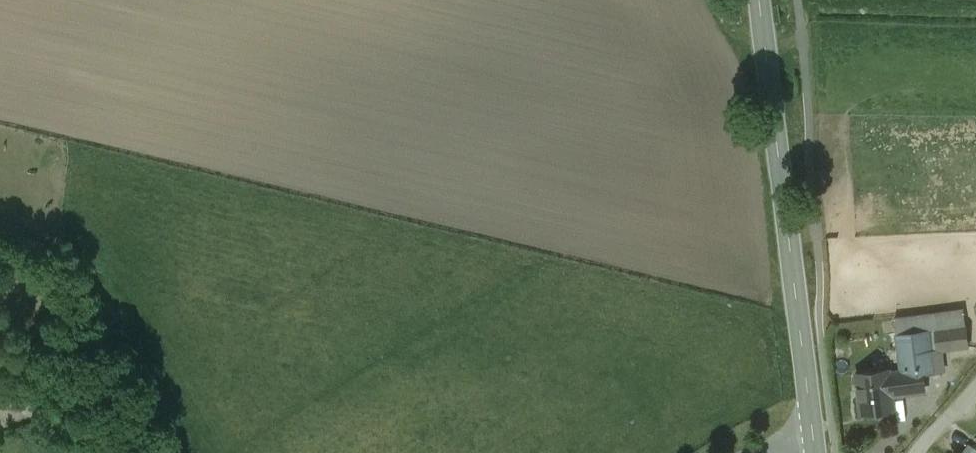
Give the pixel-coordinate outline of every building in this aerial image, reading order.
[(39,254),(44,237),(22,231),(17,248),(39,254)] [(966,324),(929,329),(932,350),(968,345),(966,324)] [(929,329),(897,333),(902,369),(902,370),(922,367),(922,372),(923,372),(935,371),(932,350),(929,329)] [(889,369),(856,373),(861,413),(894,409),(892,392),(925,388),(923,372),(922,372),(922,367),(902,370),(902,369),(890,371),(889,369)]
